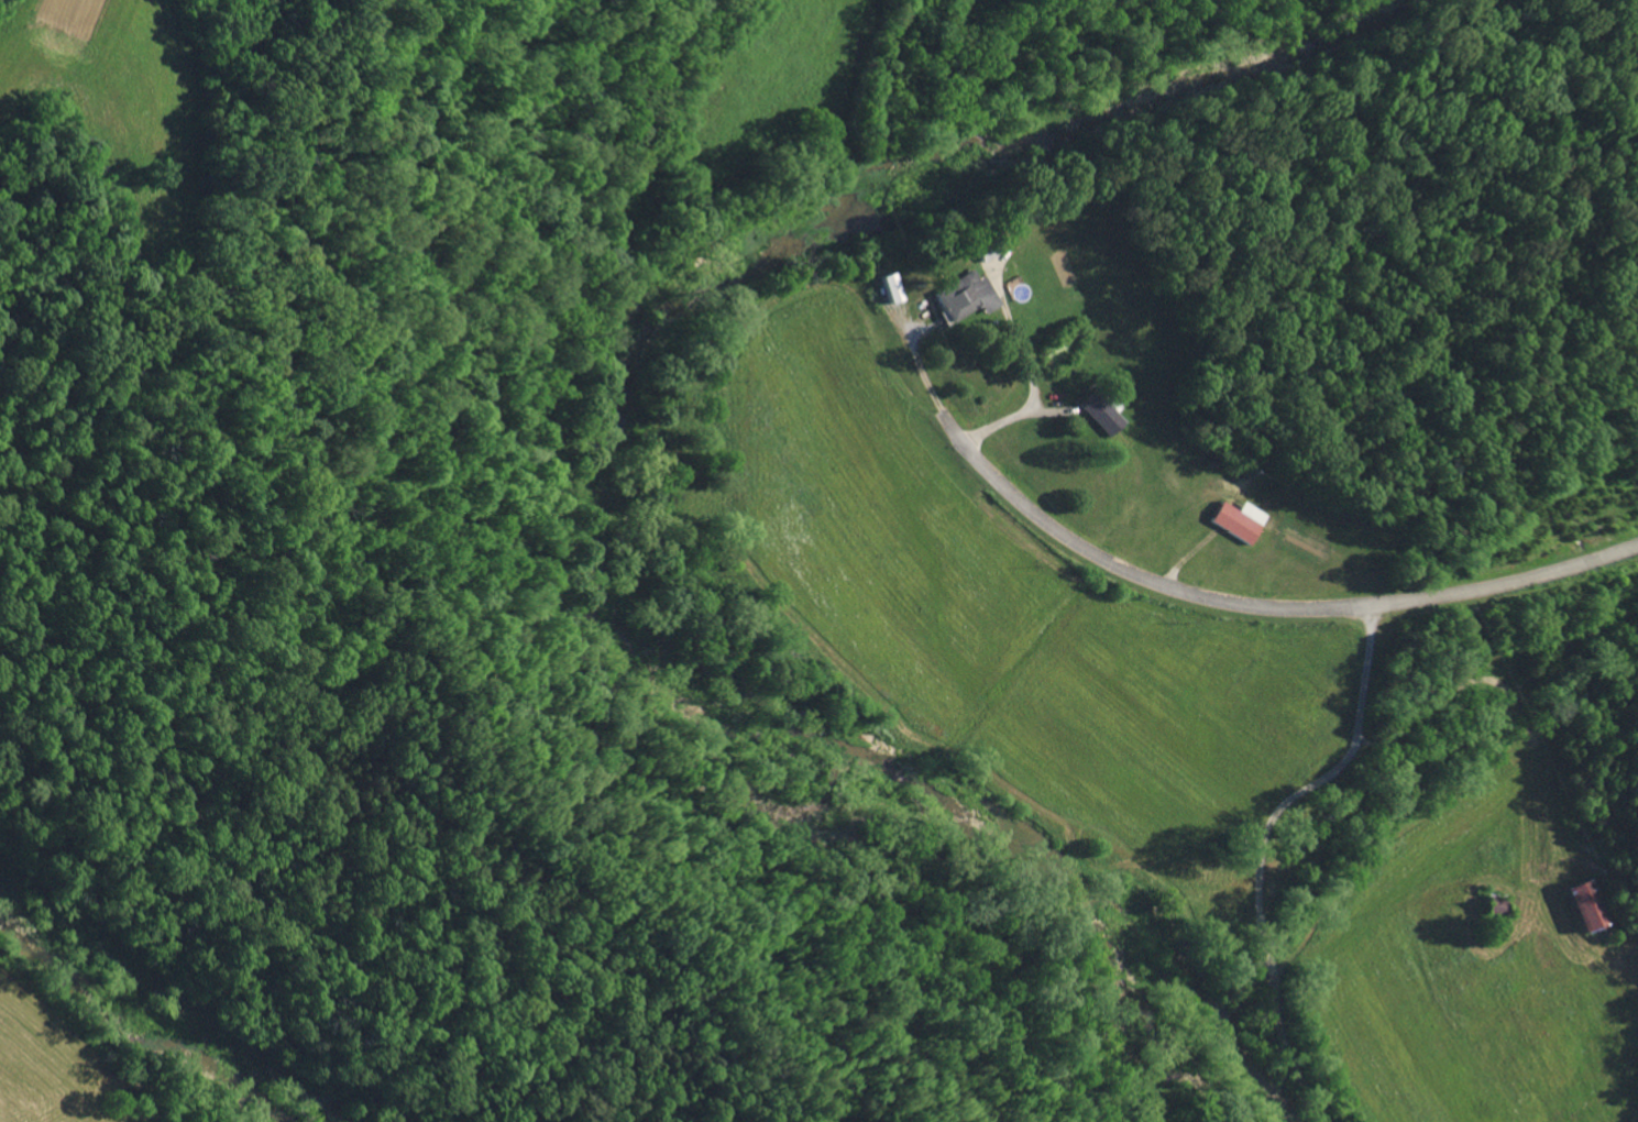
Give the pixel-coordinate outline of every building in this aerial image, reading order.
[(984,274),(976,278),(971,268),(932,290),(949,321),(978,305),(983,313),(1000,304),(984,274)] [(1124,421),(1093,389),(1078,403),(1109,435),(1124,421)] [(1267,512),(1244,501),(1240,509),(1221,499),(1210,521),(1251,543),(1267,512)] [(1581,934),(1608,924),(1590,877),(1564,886),(1581,934)]
